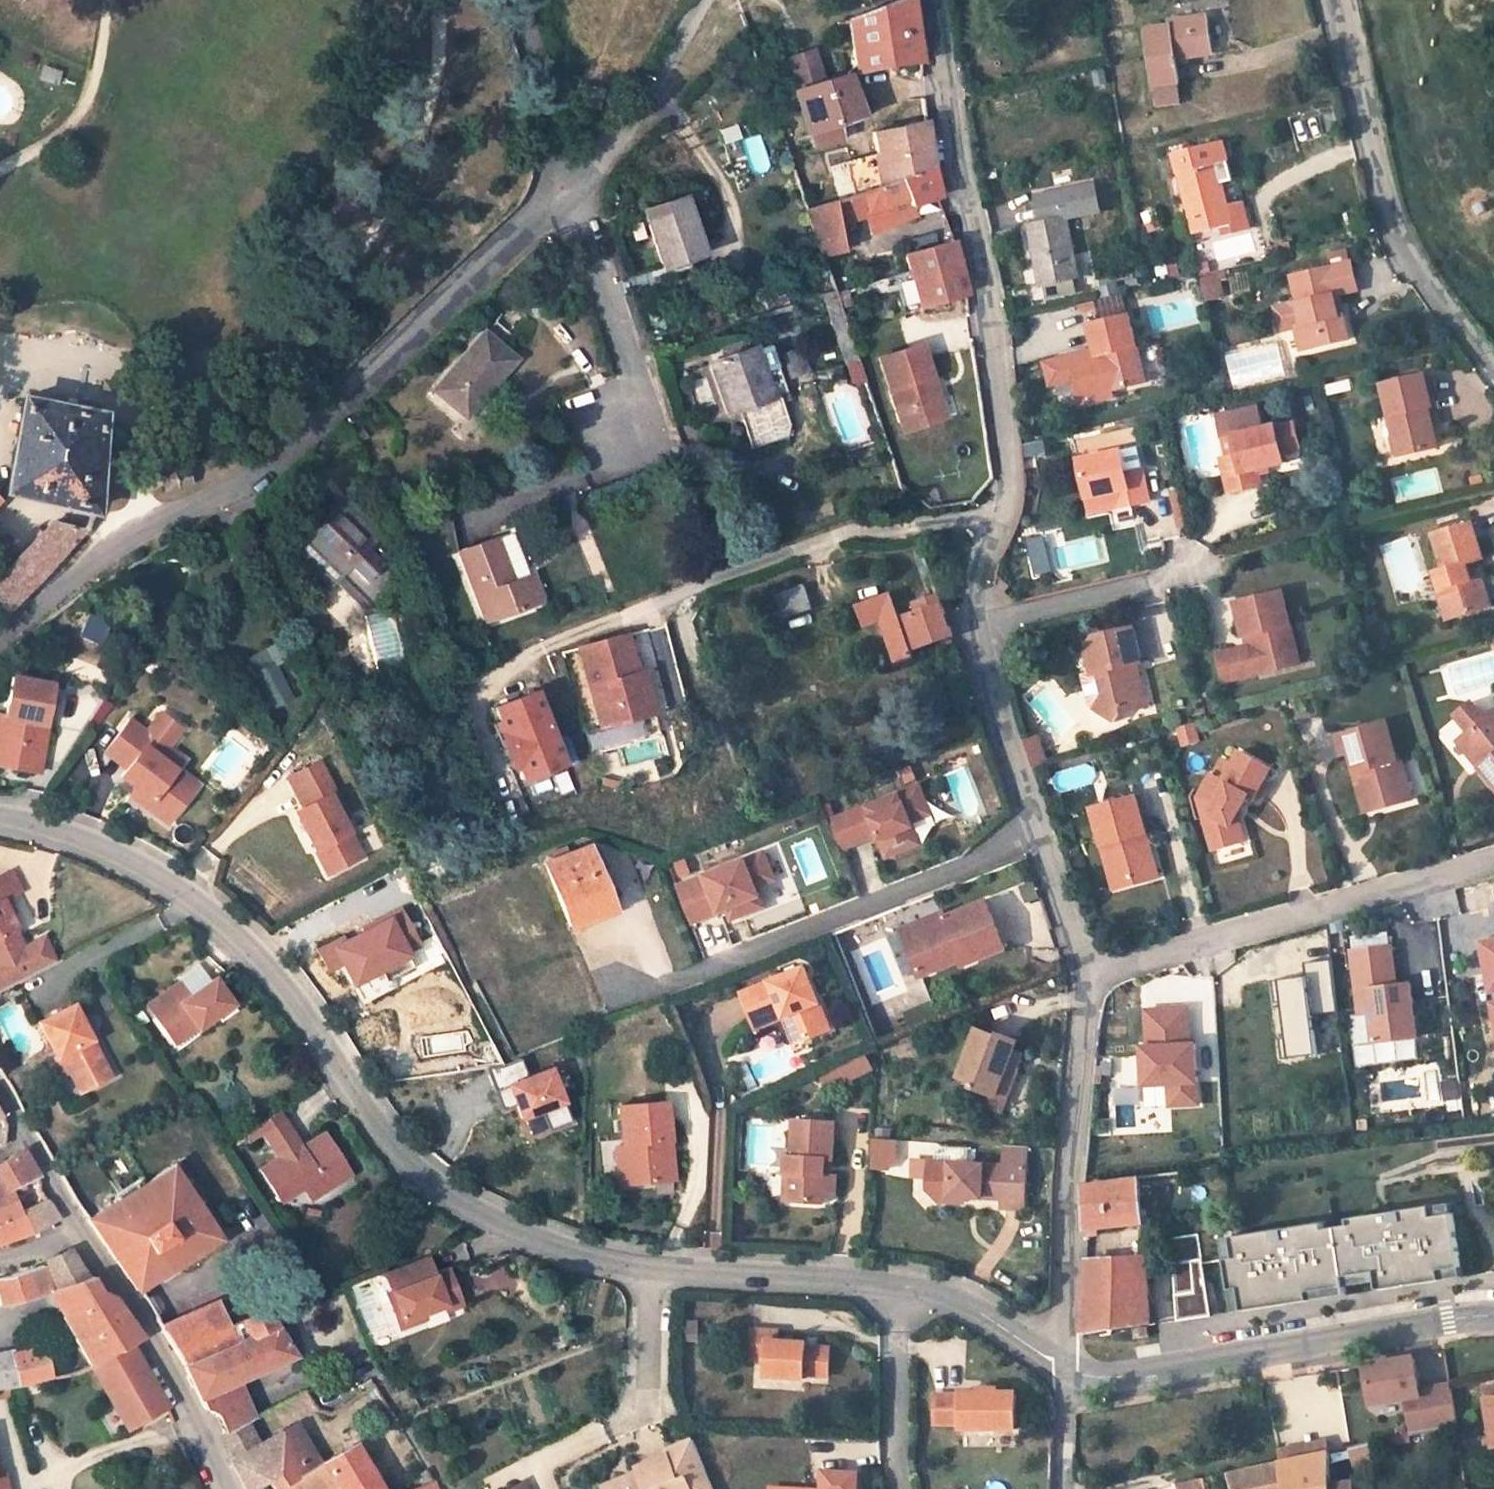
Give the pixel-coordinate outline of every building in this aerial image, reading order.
[(909,0),(899,0),(846,21),(857,73),(920,63),(909,0)] [(1204,16),(1167,22),(1168,27),(1144,30),(1156,104),(1178,100),(1174,80),(1177,80),(1174,58),(1210,52),(1204,16)] [(845,76),(823,84),(816,56),(792,62),(797,91),(794,92),(812,148),(842,139),(839,128),(863,116),(845,76)] [(925,123),(875,134),(879,149),(889,183),(931,168),(925,123)] [(1217,165),(1229,162),(1223,141),(1175,153),(1195,234),(1222,227),(1227,226),(1223,211),(1228,209),(1217,165)] [(889,183),(879,149),(842,162),(853,195),(889,183)] [(938,200),(941,196),(936,173),(931,168),(889,183),(853,195),(804,213),(821,260),(843,253),(833,225),(865,213),(872,234),(915,219),(911,207),(938,200)] [(663,268),(703,255),(683,197),(643,210),(663,268)] [(941,210),(938,200),(911,207),(915,219),(941,210)] [(1066,219),(1075,217),(1072,201),(1026,210),(1040,285),(1048,283),(1069,279),(1077,278),(1066,219)] [(1249,228),(1243,206),(1228,209),(1223,211),(1227,226),(1222,227),(1224,234),(1249,228)] [(951,241),(904,255),(917,308),(964,297),(951,241)] [(1348,261),(1324,267),(1331,295),(1355,290),(1348,261)] [(1345,341),(1340,316),(1336,317),(1331,295),(1324,267),(1288,276),(1294,304),(1272,310),(1278,332),(1291,328),(1298,354),(1345,341)] [(1220,269),(1213,270),(1215,279),(1222,278),(1220,269)] [(1219,296),(1215,279),(1213,270),(1197,274),(1203,300),(1219,296)] [(1069,279),(1048,283),(1050,296),(1071,291),(1069,279)] [(1128,312),(1124,294),(1096,301),(1100,318),(1128,312)] [(1112,391),(1147,382),(1130,315),(1089,325),(1096,350),(1097,356),(1098,358),(1104,357),(1112,391)] [(440,416),(455,428),(514,359),(484,334),(436,390),(451,403),(440,416)] [(769,344),(755,349),(772,398),(779,396),(786,393),(769,344)] [(936,421),(921,381),(929,377),(918,344),(875,360),(901,433),(936,421)] [(739,410),(772,398),(755,349),(711,364),(728,413),(739,410)] [(1081,360),(1097,356),(1096,350),(1080,354),(1081,360)] [(1098,358),(1097,356),(1081,360),(1080,354),(1045,362),(1051,385),(1075,379),(1082,405),(1114,397),(1112,391),(1104,357),(1098,358)] [(1422,405),(1428,403),(1419,370),(1375,381),(1394,453),(1431,444),(1422,405)] [(944,418),(929,377),(921,381),(936,421),(944,418)] [(772,398),(739,410),(753,449),(788,437),(791,426),(779,396),(772,398)] [(24,401),(9,490),(93,510),(97,452),(100,416),(24,401)] [(1275,444),(1291,440),(1286,417),(1226,432),(1231,451),(1216,454),(1224,489),(1255,481),(1250,466),(1278,458),(1275,444)] [(1102,450),(1107,469),(1132,463),(1127,443),(1102,450)] [(1141,498),(1132,463),(1107,469),(1102,450),(1069,458),(1078,495),(1102,490),(1107,507),(1141,498)] [(176,487),(190,483),(186,469),(172,473),(176,487)] [(161,476),(165,490),(176,487),(172,473),(161,476)] [(375,539),(328,492),(317,507),(327,517),(291,554),(326,588),(338,577),(367,605),(396,576),(367,547),(375,539)] [(1449,603),(1461,599),(1465,610),(1485,604),(1477,573),(1466,575),(1462,559),(1478,554),(1468,519),(1431,528),(1440,566),(1430,569),(1434,586),(1445,583),(1449,603)] [(0,576),(0,616),(2,618),(45,574),(86,529),(55,521),(19,557),(0,576)] [(511,581),(523,577),(528,576),(513,533),(495,539),(511,581)] [(523,577),(511,581),(495,539),(460,552),(485,621),(533,604),(523,577)] [(528,576),(523,577),(533,604),(541,601),(531,574),(528,576)] [(1442,616),(1465,610),(1461,599),(1449,603),(1445,583),(1434,586),(1442,616)] [(784,619),(813,609),(805,586),(776,596),(784,619)] [(1279,622),(1284,621),(1275,586),(1229,597),(1237,632),(1245,631),(1247,639),(1208,648),(1215,677),(1288,660),(1279,622)] [(881,618),(897,612),(891,595),(859,607),(865,623),(881,618)] [(953,636),(939,595),(915,603),(918,612),(899,619),(897,612),(881,618),(897,663),(913,657),(911,650),(953,636)] [(1107,714),(1123,698),(1139,694),(1132,669),(1128,670),(1126,661),(1136,659),(1127,622),(1089,630),(1078,643),(1085,670),(1092,668),(1096,689),(1085,702),(1102,719),(1107,714)] [(636,674),(625,635),(579,648),(605,746),(645,735),(640,716),(629,676),(636,674)] [(248,659),(255,673),(251,675),(269,709),(291,697),(273,664),(292,654),(284,640),(248,659)] [(629,676),(640,716),(653,712),(642,672),(636,674),(629,676)] [(0,724),(0,764),(37,772),(47,722),(46,722),(53,684),(12,676),(4,714),(2,724),(0,724)] [(499,719),(539,704),(535,691),(494,707),(499,719)] [(1141,705),(1139,694),(1123,698),(1107,714),(1141,705)] [(1465,698),(1449,711),(1464,729),(1480,716),(1465,698)] [(558,751),(539,704),(499,719),(506,737),(511,735),(516,748),(511,750),(518,767),(558,751)] [(1474,765),(1493,790),(1493,709),(1492,706),(1480,716),(1464,729),(1458,733),(1480,760),(1474,765)] [(146,731),(167,747),(181,729),(160,713),(146,731)] [(1349,771),(1359,768),(1368,807),(1404,797),(1394,758),(1390,758),(1380,718),(1338,729),(1344,751),(1349,771)] [(506,737),(499,719),(492,722),(510,769),(518,767),(511,750),(516,748),(511,735),(506,737)] [(121,777),(136,788),(152,800),(155,813),(167,822),(196,785),(175,769),(159,757),(167,747),(146,731),(130,720),(111,745),(132,761),(127,768),(121,777)] [(1331,731),(1336,753),(1344,751),(1338,729),(1331,731)] [(1453,738),(1474,765),(1480,760),(1458,733),(1453,738)] [(1046,764),(1036,735),(1023,740),(1033,768),(1046,764)] [(111,745),(105,752),(127,768),(132,761),(111,745)] [(159,757),(175,769),(182,759),(167,747),(159,757)] [(1212,773),(1202,791),(1220,802),(1213,816),(1205,817),(1211,836),(1228,846),(1246,841),(1239,815),(1249,796),(1254,799),(1272,767),(1241,750),(1233,764),(1222,757),(1214,774),(1212,773)] [(558,751),(518,767),(523,780),(563,764),(558,751)] [(346,817),(318,761),(288,776),(303,806),(294,811),(326,874),(360,857),(341,819),(346,817)] [(911,767),(901,771),(906,783),(916,779),(911,767)] [(1359,809),(1368,807),(1359,768),(1349,771),(1359,809)] [(841,849),(878,835),(886,856),(918,844),(915,834),(910,822),(929,815),(919,787),(830,821),(841,849)] [(136,788),(131,796),(155,813),(152,800),(136,788)] [(1213,816),(1220,802),(1202,791),(1199,796),(1205,817),(1213,816)] [(1143,848),(1139,835),(1147,833),(1136,797),(1091,809),(1113,885),(1138,877),(1136,870),(1156,865),(1151,846),(1143,848)] [(910,822),(915,834),(934,827),(929,815),(910,822)] [(1151,846),(1147,833),(1139,835),(1143,848),(1151,846)] [(1214,850),(1228,846),(1211,836),(1214,850)] [(570,926),(598,915),(588,889),(602,884),(587,847),(545,864),(570,926)] [(765,906),(757,887),(775,880),(764,853),(677,887),(691,923),(728,909),(738,904),(743,915),(765,906)] [(691,872),(686,859),(675,863),(680,876),(691,872)] [(1160,878),(1156,865),(1136,870),(1138,877),(1113,885),(1115,891),(1160,878)] [(13,930),(15,925),(2,900),(20,891),(10,872),(0,876),(0,936),(13,930)] [(588,889),(598,915),(612,910),(602,884),(588,889)] [(738,904),(728,909),(732,919),(743,915),(738,904)] [(345,936),(320,950),(332,971),(346,964),(358,986),(412,957),(410,952),(421,946),(402,909),(365,929),(367,933),(349,943),(345,936)] [(1005,959),(988,913),(947,929),(944,922),(903,938),(921,984),(961,968),(964,974),(1005,959)] [(0,936),(0,991),(56,963),(44,939),(22,949),(13,930),(0,936)] [(1481,942),(1491,991),(1493,990),(1493,940),(1481,942)] [(1360,1014),(1372,1012),(1375,1042),(1418,1037),(1411,983),(1397,985),(1392,945),(1352,950),(1360,1014)] [(740,996),(750,1020),(779,1008),(782,1016),(790,1013),(801,1042),(829,1030),(806,969),(740,996)] [(203,988),(195,994),(191,989),(188,991),(178,977),(146,1000),(168,1031),(191,1015),(197,1022),(198,1024),(216,1011),(232,1000),(213,974),(200,983),(203,988)] [(200,983),(191,989),(195,994),(203,988),(200,983)] [(60,1047),(68,1063),(64,1065),(75,1087),(105,1072),(68,998),(33,1016),(50,1052),(60,1047)] [(236,1005),(232,1000),(216,1011),(220,1017),(236,1005)] [(753,1028),(782,1016),(779,1008),(750,1020),(753,1028)] [(1196,1044),(1190,1044),(1188,1008),(1146,1011),(1148,1046),(1143,1047),(1145,1086),(1169,1084),(1170,1106),(1200,1104),(1196,1044)] [(782,1016),(793,1045),(801,1042),(790,1013),(782,1016)] [(168,1031),(173,1038),(197,1022),(191,1015),(168,1031)] [(968,1083),(988,1098),(997,1084),(1006,1091),(1018,1074),(1009,1066),(1017,1054),(1002,1043),(999,1047),(981,1034),(957,1071),(970,1081),(968,1083)] [(58,1069),(64,1065),(68,1063),(60,1047),(50,1052),(58,1069)] [(1006,1091),(997,1084),(988,1098),(987,1099),(997,1105),(1006,1091)] [(1169,1084),(1145,1086),(1146,1107),(1170,1106),(1169,1084)] [(658,1155),(657,1143),(665,1143),(662,1103),(617,1107),(620,1145),(622,1186),(647,1184),(646,1175),(667,1173),(666,1154),(658,1155)] [(241,1127),(252,1143),(263,1136),(287,1121),(278,1104),(241,1127)] [(263,1136),(279,1162),(302,1148),(287,1121),(263,1136)] [(782,1182),(791,1182),(790,1207),(820,1209),(833,1200),(834,1183),(822,1182),(823,1167),(830,1167),(833,1131),(791,1129),(789,1161),(783,1160),(782,1182)] [(307,1156),(302,1148),(279,1162),(276,1164),(271,1156),(257,1164),(283,1205),(307,1191),(322,1183),(329,1193),(353,1179),(328,1137),(315,1146),(314,1151),(307,1156)] [(128,1280),(131,1279),(216,1230),(157,1143),(131,1159),(136,1167),(143,1163),(148,1172),(82,1209),(128,1280)] [(666,1154),(665,1143),(657,1143),(658,1155),(666,1154)] [(881,1176),(889,1166),(890,1145),(871,1144),(869,1175),(881,1176)] [(616,1187),(622,1186),(620,1145),(612,1146),(616,1187)] [(36,1175),(23,1151),(0,1164),(0,1245),(29,1234),(52,1222),(60,1218),(60,1216),(50,1200),(19,1213),(8,1187),(36,1175)] [(965,1170),(966,1154),(936,1152),(932,1156),(931,1167),(927,1167),(925,1198),(931,1207),(961,1209),(962,1204),(998,1206),(998,1214),(1021,1216),(1026,1154),(1002,1153),(1000,1172),(965,1170)] [(667,1183),(667,1173),(646,1175),(647,1184),(667,1183)] [(1082,1186),(1081,1231),(1139,1223),(1135,1179),(1082,1186)] [(781,1206),(790,1207),(791,1182),(782,1182),(781,1206)] [(322,1183),(307,1191),(313,1202),(329,1193),(322,1183)] [(1433,1217),(1453,1214),(1451,1203),(1431,1207),(1433,1217)] [(1454,1279),(1450,1256),(1460,1255),(1453,1214),(1433,1217),(1431,1207),(1349,1220),(1350,1225),(1325,1229),(1324,1223),(1232,1238),(1235,1258),(1226,1260),(1231,1291),(1240,1289),(1243,1311),(1292,1304),(1291,1298),(1302,1297),(1303,1302),(1347,1295),(1346,1287),(1344,1277),(1376,1272),(1377,1282),(1379,1290),(1408,1286),(1408,1280),(1417,1278),(1418,1284),(1454,1279)] [(1235,1258),(1232,1238),(1223,1239),(1226,1260),(1235,1258)] [(63,1240),(37,1248),(49,1279),(79,1269),(63,1240)] [(427,1275),(423,1268),(417,1251),(374,1266),(382,1286),(376,1288),(388,1321),(412,1312),(409,1306),(448,1292),(441,1271),(427,1275)] [(1450,1256),(1454,1279),(1463,1277),(1460,1255),(1450,1256)] [(43,1283),(34,1257),(4,1266),(4,1270),(0,1270),(0,1295),(43,1283)] [(1079,1266),(1077,1338),(1149,1327),(1142,1258),(1079,1266)] [(1176,1295),(1178,1321),(1212,1316),(1203,1259),(1193,1260),(1197,1291),(1176,1295)] [(427,1275),(441,1271),(438,1263),(423,1268),(427,1275)] [(469,1277),(477,1297),(515,1282),(507,1263),(469,1277)] [(50,1281),(43,1283),(54,1308),(107,1289),(90,1279),(87,1275),(82,1267),(79,1269),(49,1279),(50,1281)] [(1344,1277),(1346,1287),(1377,1282),(1376,1272),(1344,1277)] [(239,1313),(257,1305),(243,1280),(153,1317),(176,1357),(233,1333),(226,1318),(239,1313)] [(133,1328),(107,1289),(54,1308),(82,1358),(111,1339),(112,1341),(122,1335),(133,1328)] [(1240,1289),(1231,1291),(1235,1313),(1243,1311),(1240,1289)] [(210,1407),(238,1394),(231,1380),(260,1367),(263,1373),(293,1358),(273,1322),(269,1300),(257,1305),(239,1313),(245,1327),(233,1333),(176,1357),(200,1400),(210,1407)] [(1136,1339),(1151,1337),(1149,1328),(1134,1330),(1136,1339)] [(801,1351),(801,1346),(772,1344),(773,1334),(748,1333),(746,1364),(763,1365),(762,1382),(800,1385),(800,1381),(822,1383),(824,1352),(801,1351)] [(84,1360),(117,1419),(158,1398),(122,1335),(112,1341),(111,1339),(82,1358),(84,1360)] [(53,1377),(47,1348),(14,1355),(19,1385),(53,1377)] [(19,1385),(14,1355),(13,1351),(0,1353),(0,1389),(9,1387),(19,1385)] [(1372,1404),(1407,1398),(1409,1413),(1423,1411),(1426,1430),(1458,1425),(1451,1384),(1420,1390),(1415,1356),(1365,1365),(1372,1404)] [(296,1384),(286,1390),(297,1409),(308,1404),(296,1384)] [(1014,1427),(1012,1387),(995,1389),(994,1385),(975,1386),(975,1390),(957,1391),(957,1395),(931,1396),(932,1425),(959,1424),(960,1430),(1014,1427)] [(247,1410),(238,1394),(210,1407),(213,1415),(217,1425),(243,1412),(247,1410)] [(1485,1398),(1493,1446),(1493,1397),(1485,1398)] [(1423,1411),(1409,1413),(1412,1433),(1426,1430),(1423,1411)] [(220,1435),(225,1451),(256,1436),(243,1412),(217,1425),(220,1435)] [(275,1427),(285,1443),(299,1435),(290,1420),(275,1427)] [(299,1435),(285,1443),(275,1427),(256,1436),(225,1451),(225,1452),(231,1463),(243,1485),(259,1477),(265,1488),(377,1488),(346,1440),(314,1458),(299,1435)] [(685,1442),(658,1453),(660,1458),(630,1470),(634,1481),(626,1484),(621,1481),(604,1487),(605,1488),(705,1488),(685,1442)] [(1375,1443),(1350,1449),(1354,1466),(1380,1459),(1375,1443)] [(1277,1468),(1326,1457),(1323,1444),(1274,1455),(1277,1468)] [(1344,1482),(1332,1485),(1326,1457),(1277,1468),(1281,1488),(1345,1488),(1344,1482)] [(425,1478),(418,1467),(409,1471),(416,1481),(425,1478)] [(1277,1468),(1230,1478),(1232,1488),(1281,1488),(1277,1468)] [(510,1472),(479,1488),(519,1488),(510,1472)] [(862,1476),(825,1474),(823,1488),(861,1488),(862,1476)] [(395,1488),(430,1488),(431,1488),(425,1478),(416,1481),(395,1488)] [(1178,1488),(1205,1488),(1204,1478),(1177,1480),(1178,1488)]
